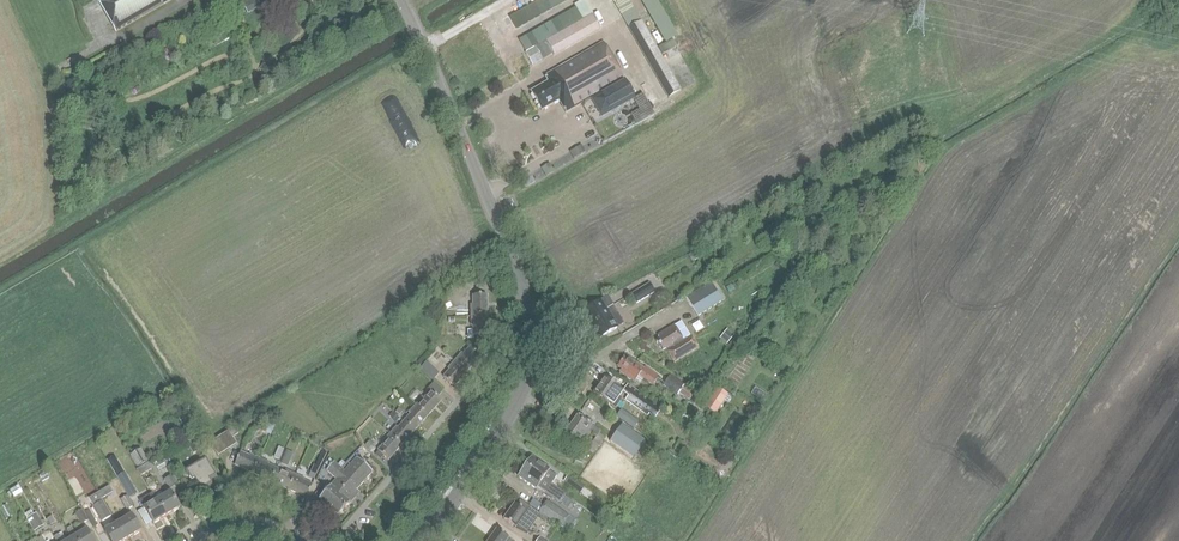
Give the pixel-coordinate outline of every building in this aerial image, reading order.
[(97,2),(98,1),(102,8),(101,8),(115,32),(171,0),(97,0),(97,2)] [(509,17),(515,28),(566,0),(540,0),(509,17)] [(585,0),(584,0),(574,5),(582,19),(593,13),(585,0)] [(641,21),(628,0),(622,0),(615,4),(629,28),(641,21)] [(576,8),(526,37),(532,48),(582,20),(576,8)] [(591,15),(546,41),(554,56),(600,30),(591,15)] [(681,90),(641,21),(628,29),(668,98),(681,90)] [(658,49),(662,56),(677,48),(672,40),(658,49)] [(603,44),(544,77),(548,83),(530,93),(541,111),(558,101),(565,113),(592,98),(603,117),(635,99),(624,79),(623,80),(603,44)] [(535,47),(525,53),(533,66),(542,60),(535,47)] [(582,146),(570,152),(574,159),(586,152),(582,146)] [(551,167),(543,171),(546,176),(554,172),(551,167)] [(529,186),(536,183),(533,175),(526,177),(529,186)] [(695,260),(700,258),(696,250),(691,253),(695,260)] [(654,293),(649,284),(630,295),(635,304),(654,293)] [(711,284),(689,296),(686,298),(697,317),(722,303),(711,284)] [(471,306),(471,316),(487,316),(486,296),(472,296),(473,306),(471,306)] [(583,311),(588,320),(599,339),(617,328),(615,326),(620,322),(605,298),(583,311)] [(562,313),(566,320),(571,318),(567,311),(562,313)] [(487,316),(471,316),(471,327),(473,327),(473,336),(477,336),(482,336),(487,336),(487,316)] [(698,349),(690,335),(682,322),(675,327),(674,325),(657,335),(659,339),(655,341),(661,352),(665,349),(666,352),(673,364),(698,349)] [(734,335),(729,331),(721,340),(727,344),(734,335)] [(462,354),(455,362),(467,372),(480,357),(469,348),(463,355),(462,354)] [(651,386),(657,379),(629,359),(628,361),(623,358),(616,368),(621,371),(619,373),(634,384),(639,377),(651,386)] [(467,372),(455,362),(448,369),(449,371),(443,378),(453,387),(467,372)] [(439,374),(432,368),(427,375),(433,380),(439,374)] [(679,393),(684,386),(669,376),(662,386),(676,396),(679,393)] [(623,392),(623,391),(603,377),(591,394),(615,410),(621,400),(618,398),(623,392)] [(430,392),(437,398),(442,392),(433,384),(427,390),(430,392)] [(655,405),(627,385),(623,391),(623,392),(629,396),(625,401),(639,411),(641,408),(649,413),(655,405)] [(689,400),(694,393),(684,386),(679,393),(689,400)] [(717,387),(704,407),(716,414),(728,395),(717,387)] [(422,398),(415,406),(427,417),(440,402),(437,398),(430,392),(424,399),(422,398)] [(698,403),(704,407),(708,400),(702,397),(698,403)] [(410,415),(404,422),(414,431),(427,417),(415,406),(408,414),(410,415)] [(621,410),(616,417),(625,423),(630,416),(621,410)] [(599,432),(595,429),(576,416),(569,426),(588,440),(591,434),(595,437),(586,450),(592,454),(603,438),(598,434),(599,432)] [(396,427),(389,435),(401,446),(414,431),(404,422),(398,429),(396,427)] [(622,425),(609,442),(634,459),(646,442),(622,425)] [(580,451),(588,440),(569,426),(561,437),(580,451)] [(222,436),(231,449),(237,445),(228,432),(222,436)] [(401,446),(389,435),(382,443),(384,444),(378,452),(388,461),(401,446)] [(231,449),(222,436),(216,440),(224,453),(231,449)] [(193,455),(200,451),(194,440),(187,444),(193,455)] [(224,453),(216,440),(210,444),(218,457),(224,453)] [(370,441),(365,446),(369,449),(374,444),(370,441)] [(680,441),(675,450),(683,454),(688,445),(680,441)] [(284,450),(279,447),(274,458),(280,460),(284,450)] [(141,449),(131,455),(136,464),(146,458),(141,449)] [(234,466),(253,474),(259,459),(249,455),(249,457),(240,453),(234,466)] [(118,456),(110,458),(114,473),(121,471),(118,456)] [(283,457),(280,464),(288,467),(291,461),(283,457)] [(550,485),(556,477),(549,472),(550,470),(531,457),(525,467),(550,485)] [(212,485),(218,481),(203,458),(197,462),(199,465),(185,473),(192,483),(194,481),(203,496),(214,489),(212,485)] [(347,501),(356,491),(372,472),(356,458),(344,472),(340,469),(337,466),(333,463),(329,468),(326,471),(336,480),(319,500),(338,517),(350,504),(347,501)] [(269,464),(259,459),(253,474),(270,482),(276,469),(268,466),(269,464)] [(333,463),(329,459),(325,464),(329,468),(333,463)] [(665,459),(662,464),(666,467),(670,462),(665,459)] [(149,464),(137,471),(141,477),(152,470),(149,464)] [(550,485),(525,467),(517,478),(536,491),(537,489),(554,500),(559,492),(550,486),(550,485)] [(284,473),(276,469),(270,482),(288,490),(295,475),(285,471),(284,473)] [(117,478),(130,499),(137,494),(125,473),(117,478)] [(164,480),(168,487),(177,482),(173,475),(164,480)] [(304,480),(295,475),(288,490),(306,498),(312,486),(304,482),(304,480)] [(585,486),(568,475),(563,482),(580,494),(585,486)] [(110,487),(89,499),(94,507),(92,508),(101,523),(112,516),(102,500),(113,493),(110,487)] [(160,493),(154,497),(166,518),(180,509),(170,492),(162,497),(160,493)] [(166,518),(154,497),(150,499),(152,503),(142,509),(152,526),(166,518)] [(529,505),(537,511),(541,505),(533,499),(529,505)] [(515,504),(504,520),(515,528),(526,533),(539,515),(520,501),(517,506),(515,504)] [(569,517),(547,502),(540,513),(561,528),(569,517)] [(6,520),(13,516),(7,505),(0,509),(0,510),(6,520)] [(82,510),(75,514),(81,525),(88,521),(82,510)] [(33,515),(31,511),(24,515),(34,532),(43,526),(36,514),(33,515)] [(117,524),(127,540),(141,532),(131,515),(122,521),(120,518),(115,521),(117,524)] [(54,524),(51,518),(46,520),(50,526),(54,524)] [(127,540),(117,524),(109,528),(103,532),(109,540),(126,540),(127,540)] [(68,529),(75,540),(93,540),(87,530),(76,536),(71,527),(68,529)] [(68,529),(66,530),(71,539),(67,540),(75,540),(68,529)] [(495,529),(487,540),(512,540),(495,529)]
